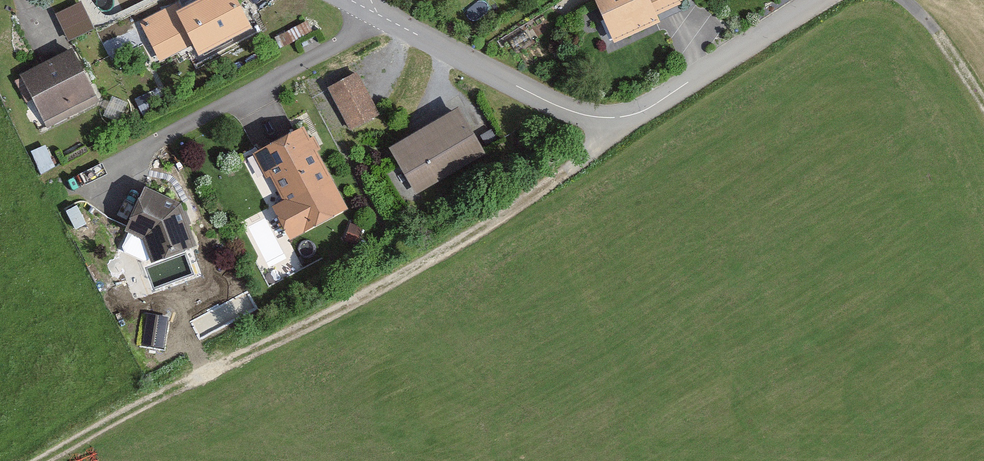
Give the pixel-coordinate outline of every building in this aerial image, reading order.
[(157,61),(192,43),(201,59),(256,31),(240,0),(188,0),(139,25),(157,61)] [(618,39),(664,21),(662,14),(688,3),(687,0),(603,0),(618,39)] [(27,72),(47,118),(100,95),(80,49),(27,72)] [(333,85),(355,132),(381,120),(359,73),(333,85)] [(399,143),(425,187),(489,150),(463,106),(399,143)] [(275,208),(291,238),(346,209),(303,129),(261,151),(287,201),(275,208)] [(144,240),(153,260),(195,246),(178,204),(147,190),(128,230),(144,240)] [(167,318),(149,316),(144,344),(162,346),(167,318)]
